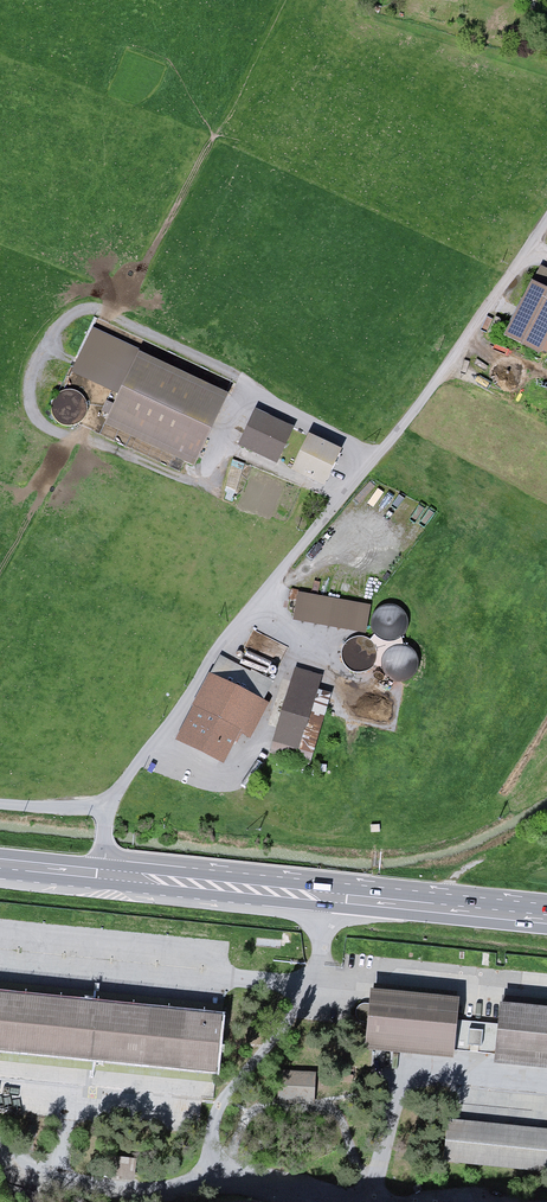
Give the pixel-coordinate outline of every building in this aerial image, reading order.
[(531,280),(503,336),(540,355),(544,351),(546,353),(546,287),(531,280)] [(96,321),(73,370),(119,392),(104,426),(195,468),(229,394),(150,357),(154,348),(96,321)] [(292,427),(251,409),(236,445),(277,463),(292,427)] [(342,449),(307,433),(291,469),(325,485),(342,449)] [(299,589),(294,617),(368,631),(373,603),(299,589)] [(396,639),(406,615),(379,603),(369,627),(396,639)] [(409,649),(392,653),(397,676),(414,673),(409,649)] [(320,674),(293,666),(268,753),(311,765),(331,694),(316,690),(320,674)] [(258,710),(268,692),(211,669),(185,717),(187,718),(170,751),(216,775),(231,747),(245,754),(266,715),(258,710)] [(366,1051),(453,1059),(453,1053),(456,1023),(458,1001),(372,993),(366,1051)] [(220,1016),(0,996),(0,1081),(212,1101),(220,1016)] [(494,1066),(546,1071),(546,1011),(499,1007),(497,1027),(494,1057),(494,1066)] [(456,1023),(453,1053),(494,1057),(497,1027),(456,1023)] [(316,1105),(317,1069),(281,1068),(280,1104),(316,1105)] [(444,1164),(546,1175),(546,1133),(449,1122),(444,1164)] [(111,1156),(110,1176),(136,1177),(137,1157),(111,1156)]
